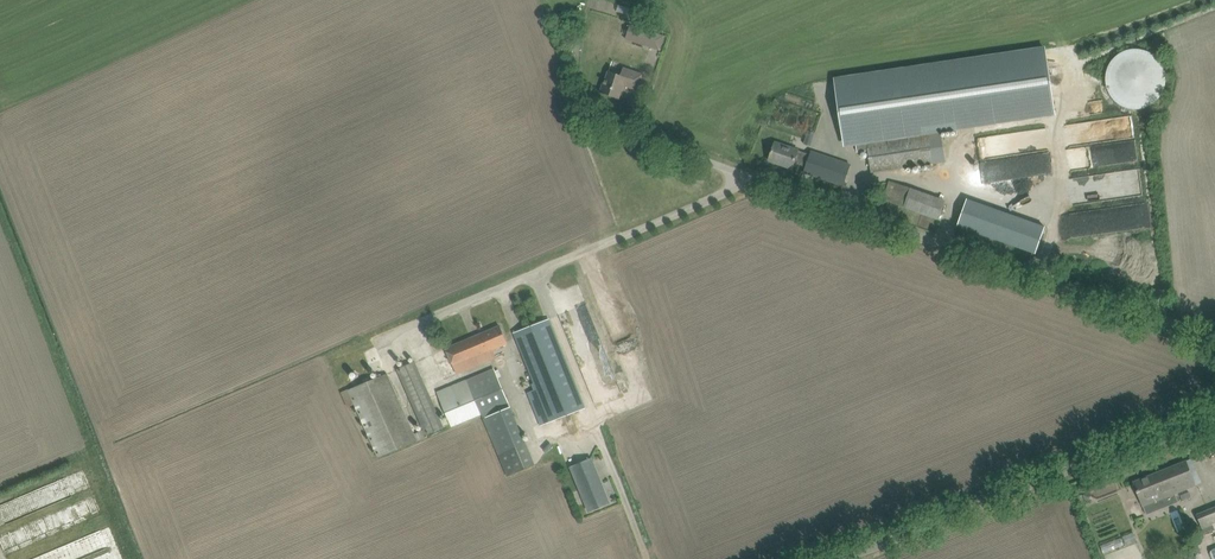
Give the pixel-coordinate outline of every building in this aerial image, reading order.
[(640,27),(635,41),(660,50),(665,35),(640,27)] [(1046,46),(834,77),(834,78),(843,140),(857,138),(858,145),(858,151),(869,149),(872,172),(934,163),(945,161),(940,132),(1056,115),(1046,49),(1046,46)] [(1106,75),(1106,78),(1106,81),(1106,83),(1107,86),(1107,88),(1108,91),(1110,93),(1111,95),(1113,97),(1114,99),(1116,101),(1118,103),(1121,104),(1123,105),(1125,106),(1128,107),(1130,108),(1133,108),(1136,108),(1138,108),(1141,108),(1143,107),(1146,106),(1148,105),(1151,104),(1153,103),(1155,101),(1157,99),(1159,98),(1160,95),(1162,93),(1163,91),(1164,89),(1165,86),(1165,83),(1166,81),(1166,78),(1166,76),(1165,73),(1165,70),(1164,68),(1163,65),(1162,63),(1160,61),(1159,59),(1157,57),(1155,55),(1153,53),(1151,52),(1149,51),(1146,50),(1144,49),(1141,48),(1138,48),(1136,48),(1133,48),(1131,48),(1128,49),(1125,50),(1123,51),(1121,52),(1118,53),(1116,55),(1114,57),(1113,59),(1111,61),(1110,63),(1108,65),(1107,68),(1107,70),(1106,73),(1106,75)] [(610,70),(608,76),(605,83),(604,82),(601,92),(619,98),(624,85),(638,90),(643,74),(628,69),(623,67),(620,74),(610,70)] [(804,144),(812,146),(816,132),(808,130),(804,144)] [(982,182),(1051,174),(1049,152),(1027,154),(1025,134),(978,140),(982,182)] [(776,142),(773,149),(769,160),(793,168),(795,163),(806,167),(805,172),(843,185),(851,164),(812,151),(811,154),(799,150),(776,142)] [(1089,177),(1070,178),(1070,194),(1079,194),(1079,199),(1090,199),(1089,177)] [(883,199),(893,202),(939,219),(945,200),(899,184),(889,181),(883,199)] [(966,199),(957,227),(1037,252),(1046,224),(966,199)] [(1116,225),(1117,230),(1151,224),(1148,207),(1116,212),(1118,224),(1116,225)] [(592,336),(598,334),(587,305),(560,315),(573,349),(594,341),(592,336)] [(514,332),(519,343),(534,383),(531,384),(534,390),(527,392),(540,425),(575,412),(586,407),(550,319),(514,332)] [(500,325),(447,348),(457,373),(496,357),(493,350),(508,343),(500,325)] [(414,434),(393,384),(388,373),(349,390),(378,458),(427,437),(426,434),(443,426),(416,361),(398,369),(424,430),(414,434)] [(439,391),(453,425),(482,413),(499,454),(525,443),(494,368),(439,391)] [(610,503),(592,458),(572,466),(590,511),(610,503)] [(1134,481),(1138,492),(1147,513),(1178,501),(1175,493),(1196,485),(1186,460),(1134,481)] [(1197,514),(1203,528),(1211,548),(1182,558),(1214,558),(1214,507),(1197,514)] [(33,558),(74,558),(67,544),(33,558)]
